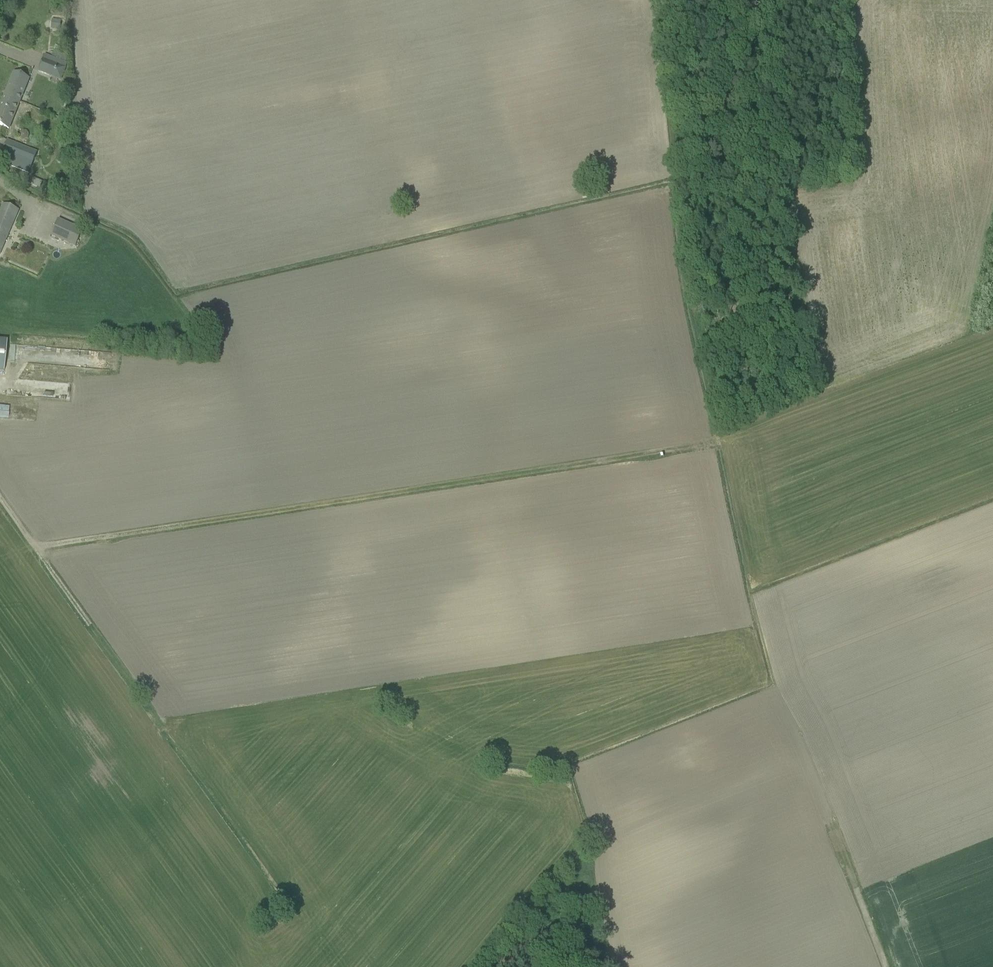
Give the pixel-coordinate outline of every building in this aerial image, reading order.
[(63,75),(67,64),(44,55),(38,72),(49,76),(52,70),(55,71),(54,72),(61,75),(61,74),(63,75)] [(14,74),(5,96),(19,102),(28,80),(14,74)] [(5,96),(0,107),(0,125),(9,128),(19,102),(5,96)] [(7,140),(1,155),(8,158),(6,164),(28,173),(36,152),(23,147),(7,140)] [(17,210),(3,204),(0,212),(0,253),(17,210)] [(50,236),(75,247),(82,230),(58,219),(50,236)] [(8,419),(10,407),(0,405),(0,417),(8,419)]
